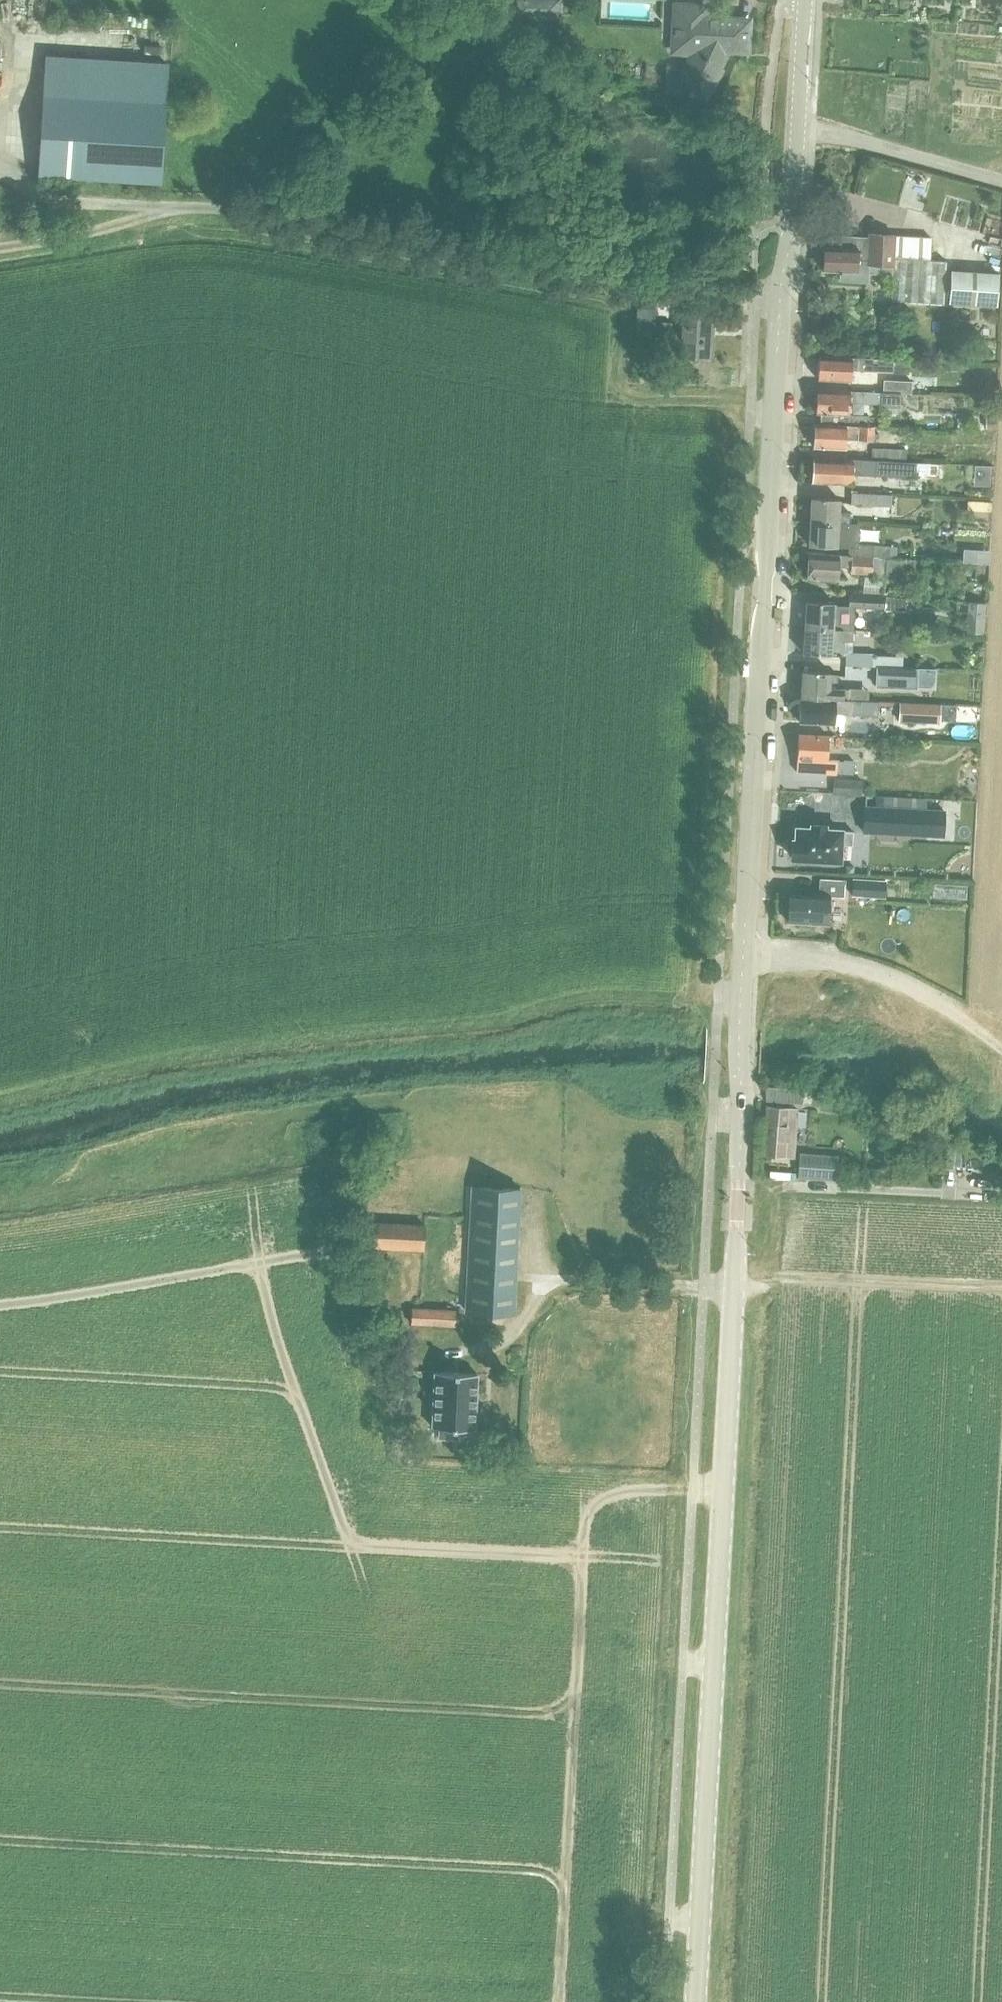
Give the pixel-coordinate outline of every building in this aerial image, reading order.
[(518,8),(526,9),(526,15),(558,16),(559,0),(518,0),(518,8)] [(745,51),(747,21),(704,19),(705,7),(675,6),(674,36),(694,37),(694,53),(692,53),(675,88),(703,101),(707,92),(710,93),(720,72),(717,70),(722,61),(719,60),(719,50),(745,51)] [(538,30),(570,44),(574,34),(542,20),(538,30)] [(38,175),(116,180),(159,183),(167,63),(46,55),(38,175)] [(983,237),(1001,239),(1001,227),(984,226),(983,237)] [(869,264),(874,265),(874,274),(892,275),(890,300),(943,303),(945,260),(929,260),(931,238),(895,236),(870,234),(870,237),(841,236),(841,247),(824,247),(823,270),(839,271),(839,280),(868,281),(869,264)] [(951,270),(949,302),(996,305),(998,273),(951,270)] [(636,338),(654,340),(657,308),(638,306),(636,338)] [(677,354),(709,356),(712,312),(680,310),(677,354)] [(726,325),(739,327),(741,314),(728,312),(726,325)] [(659,331),(671,332),(672,322),(660,321),(659,331)] [(903,359),(873,357),(819,355),(818,379),(851,380),(852,370),(903,372),(903,359)] [(883,392),(911,393),(912,381),(884,380),(883,392)] [(821,413),(820,423),(867,425),(867,415),(849,415),(850,402),(880,404),(881,392),(817,389),(816,413),(821,413)] [(873,440),(873,426),(867,425),(820,423),(815,423),(814,447),(845,448),(846,435),(858,435),(858,439),(873,440)] [(872,448),(871,460),(895,461),(906,461),(907,449),(872,448)] [(895,461),(871,460),(860,459),(845,459),(813,458),(812,482),(852,484),(853,475),(894,477),(895,461)] [(895,461),(894,477),(906,478),(907,461),(906,461),(895,461)] [(851,504),(891,506),(892,494),(852,492),(851,504)] [(811,497),(810,521),(849,523),(850,513),(839,512),(839,499),(811,497)] [(810,521),(809,545),(837,547),(849,547),(849,543),(857,543),(858,524),(849,523),(810,521)] [(849,547),(848,555),(888,557),(889,545),(857,543),(849,543),(849,547)] [(888,557),(848,555),(809,553),(807,577),(838,579),(839,566),(851,566),(851,572),(872,573),(872,577),(904,578),(904,567),(914,567),(915,559),(888,557)] [(943,590),(943,606),(960,606),(960,590),(943,590)] [(885,597),(885,596),(849,594),(849,606),(892,608),(893,597),(885,597)] [(806,601),(805,627),(853,629),(854,618),(833,617),(834,602),(806,601)] [(853,629),(805,627),(803,653),(842,655),(843,642),(852,643),(853,629)] [(846,652),(845,664),(903,667),(903,656),(873,655),(873,654),(846,652)] [(876,666),(875,686),(917,688),(917,686),(918,667),(903,667),(876,666)] [(935,687),(936,668),(918,667),(917,686),(935,687)] [(831,672),(802,670),(801,697),(848,700),(849,688),(837,687),(838,674),(830,674),(831,672)] [(801,697),(800,722),(834,723),(834,711),(863,713),(879,714),(880,701),(864,700),(848,700),(801,697)] [(899,704),(898,721),(940,723),(941,706),(899,704)] [(799,771),(854,774),(854,761),(827,759),(829,736),(801,734),(798,734),(796,771),(799,772),(799,771)] [(833,795),(862,796),(863,779),(834,778),(833,795)] [(944,810),(865,805),(864,832),(928,835),(942,835),(943,822),(944,810)] [(824,829),(824,825),(811,825),(811,828),(796,828),(796,840),(792,840),(791,857),(839,860),(840,844),(852,845),(853,831),(824,829)] [(790,892),(788,922),(804,923),(827,924),(826,927),(843,928),(845,895),(844,895),(845,880),(832,879),(821,879),(820,893),(790,892)] [(884,896),(885,880),(853,879),(853,895),(884,896)] [(766,1088),(765,1100),(802,1103),(803,1088),(767,1085),(767,1086),(766,1088)] [(764,1154),(794,1157),(797,1108),(767,1106),(764,1154)] [(801,1153),(799,1177),(836,1180),(837,1155),(801,1153)] [(474,1187),(468,1309),(514,1313),(521,1189),(474,1187)] [(425,1223),(367,1219),(365,1247),(423,1251),(425,1223)] [(411,1323),(455,1326),(456,1310),(412,1307),(411,1323)] [(477,1373),(435,1372),(433,1398),(432,1419),(432,1427),(440,1428),(439,1437),(457,1438),(458,1428),(475,1429),(477,1373)]
